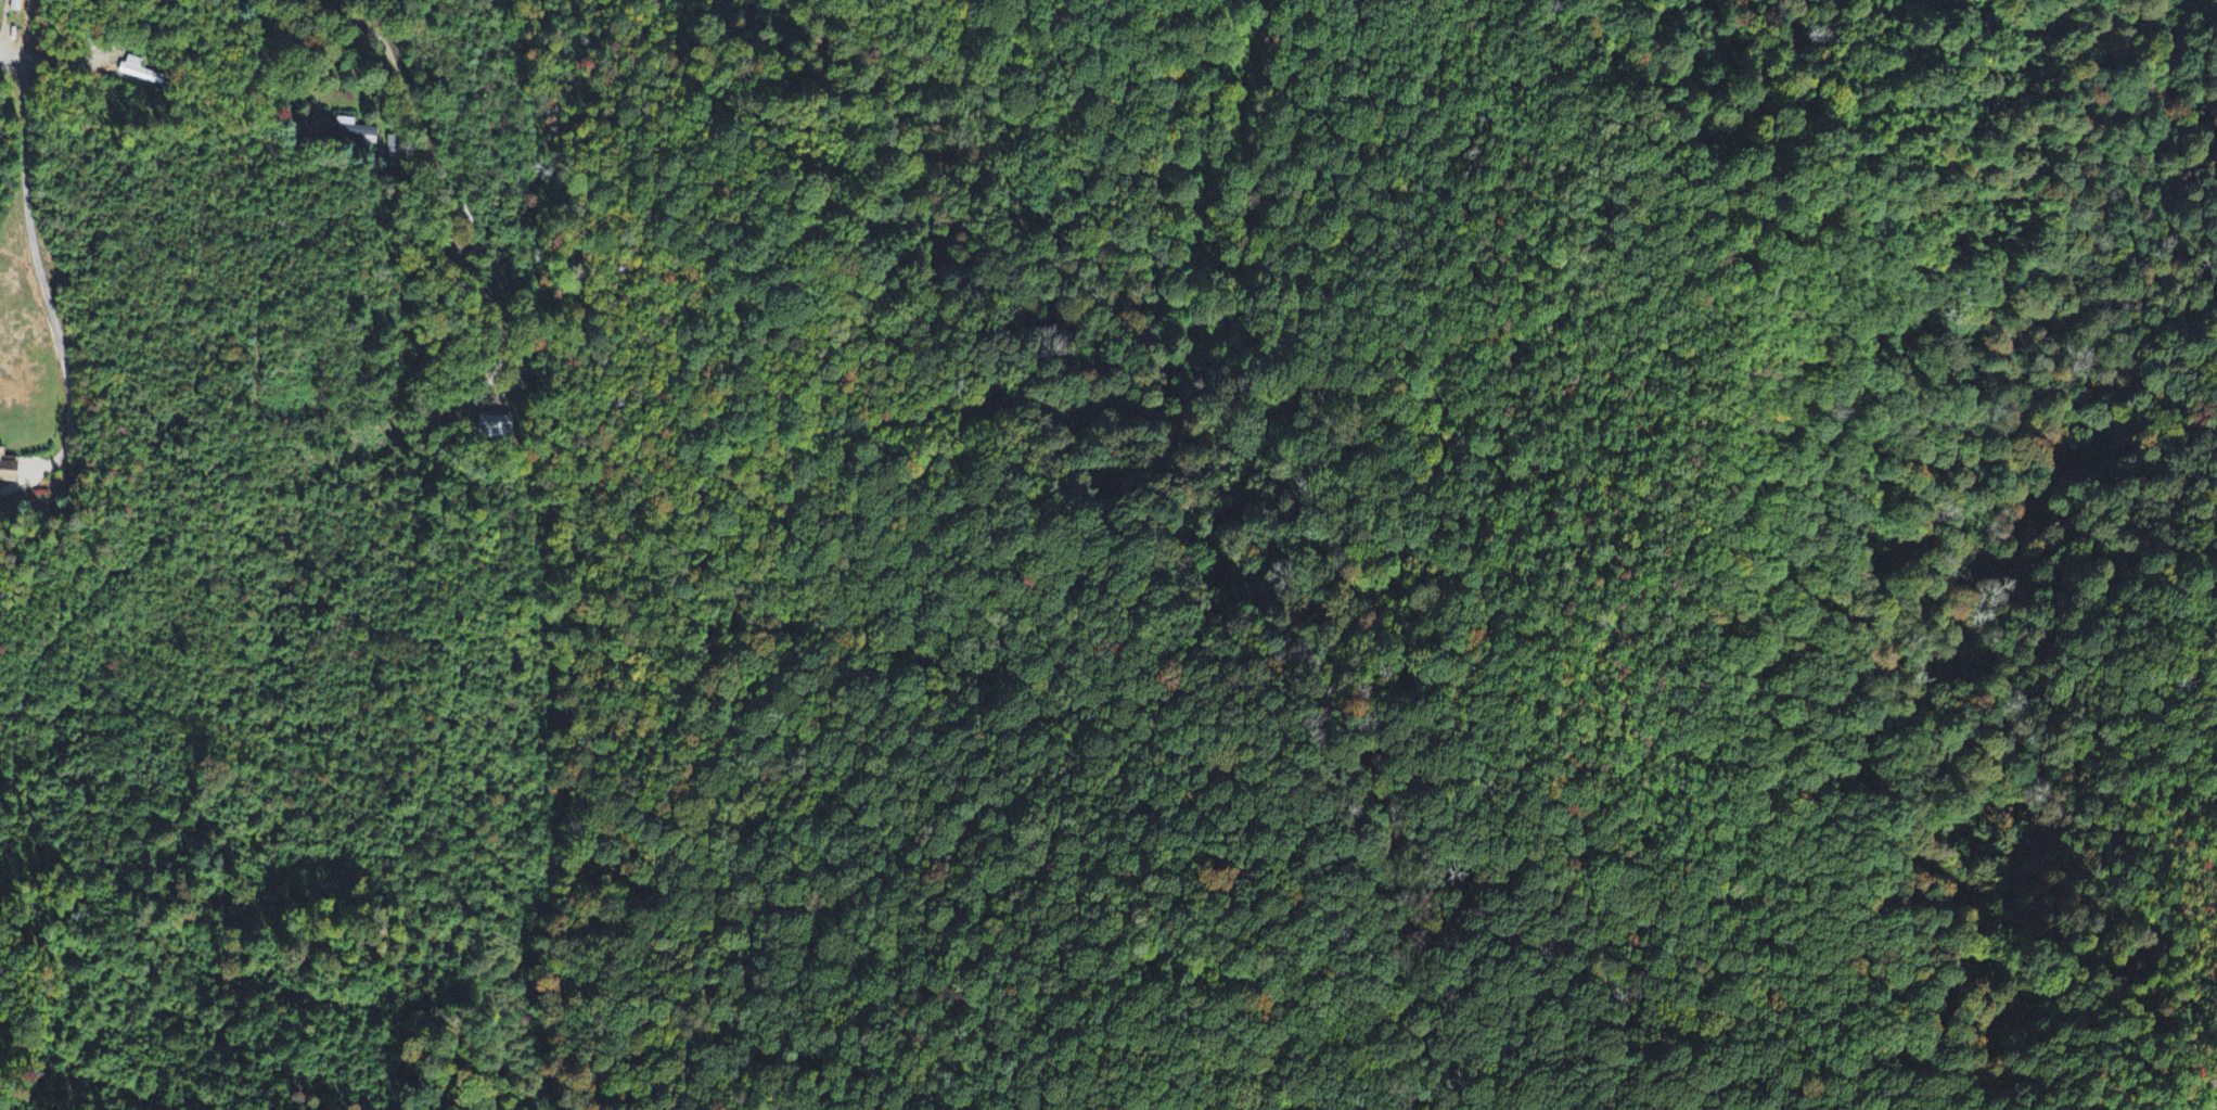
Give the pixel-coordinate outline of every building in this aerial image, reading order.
[(10,0),(9,11),(19,11),(20,0),(8,0),(10,0)] [(147,81),(151,69),(141,67),(143,61),(130,56),(127,65),(121,63),(118,73),(147,81)] [(14,486),(16,460),(0,458),(0,485),(14,486)]
